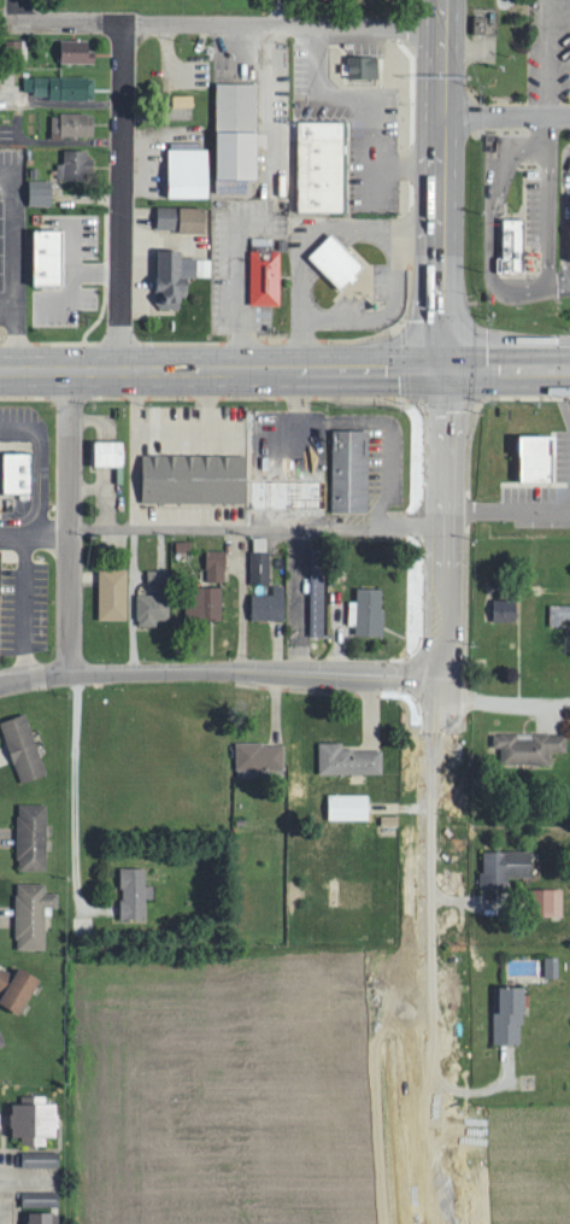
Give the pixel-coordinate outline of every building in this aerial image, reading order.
[(29,38),(9,39),(10,58),(30,57),(29,38)] [(62,61),(96,61),(96,48),(90,48),(90,39),(62,38),(62,61)] [(36,75),(36,97),(96,96),(96,74),(36,75)] [(258,82),(217,81),(217,177),(258,177),(258,82)] [(53,135),(95,135),(95,112),(53,111),(53,135)] [(299,210),(347,210),(347,138),(354,139),(354,120),(300,119),(299,210)] [(93,148),(66,148),(66,162),(60,162),(60,177),(92,177),(93,148)] [(210,196),(210,148),(170,148),(169,196),(210,196)] [(53,204),(53,179),(30,179),(31,205),(53,204)] [(159,229),(206,230),(206,206),(159,206),(159,229)] [(525,218),(506,217),(504,270),(524,270),(525,218)] [(33,283),(64,284),(64,228),(33,227),(33,283)] [(366,265),(333,231),(309,255),(342,289),(366,265)] [(213,276),(213,258),(202,258),(202,257),(182,256),(182,249),(158,248),(157,306),(182,307),(182,295),(187,295),(188,275),(213,276)] [(253,304),(283,303),(282,249),(252,250),(253,304)] [(332,510),(370,511),(371,429),(333,428),(332,510)] [(553,434),(519,434),(519,481),(554,480),(553,434)] [(95,464),(124,464),(124,439),(95,439),(95,464)] [(3,491),(32,492),(33,451),(4,451),(3,491)] [(143,500),(248,502),(248,454),(144,452),(143,500)] [(253,503),(326,504),(326,483),(253,482),(253,503)] [(253,583),(271,584),(272,536),(254,536),(253,583)] [(227,549),(208,549),(208,579),(227,580),(227,549)] [(130,567),(101,567),(100,618),(129,619),(130,567)] [(165,583),(165,569),(149,569),(149,584),(165,583)] [(312,635),(327,635),(328,574),(313,574),(312,635)] [(275,593),(254,593),(253,618),(287,619),(287,584),(275,584),(275,593)] [(223,585),(187,586),(188,624),(224,623),(223,585)] [(385,587),(359,587),(358,599),(351,599),(351,624),(358,624),(358,634),(384,634),(385,587)] [(158,624),(158,617),(172,618),(172,593),(139,593),(139,624),(158,624)] [(495,619),(517,620),(518,599),(496,598),(495,619)] [(20,782),(47,774),(29,712),(2,719),(20,782)] [(503,763),(551,763),(551,750),(569,750),(569,732),(535,732),(535,737),(519,737),(519,732),(496,731),(495,745),(503,746),(503,763)] [(321,773),(385,772),(384,748),(345,749),(345,741),(321,741),(321,773)] [(285,743),(239,742),(238,773),(285,774),(285,743)] [(371,793),(330,793),(330,817),(371,818),(371,793)] [(48,802),(19,802),(19,870),(48,869),(48,802)] [(534,876),(533,849),(483,850),(484,888),(510,888),(509,876),(534,876)] [(122,918),(148,918),(148,897),(156,897),(156,884),(148,884),(148,867),(123,866),(122,918)] [(47,949),(46,904),(60,904),(60,892),(47,892),(47,882),(17,882),(18,949),(47,949)] [(566,915),(565,887),(534,888),(534,916),(566,915)] [(546,956),(547,977),(560,976),(560,956),(546,956)] [(40,979),(20,966),(15,974),(1,965),(0,968),(0,991),(3,993),(0,998),(0,1001),(19,1013),(40,979)] [(495,1043),(524,1043),(523,986),(495,986),(495,1043)] [(9,1043),(0,1022),(0,1047),(9,1043)] [(48,1144),(48,1135),(58,1135),(58,1102),(48,1102),(48,1095),(24,1094),(23,1102),(12,1102),(12,1135),(24,1135),(24,1144),(48,1144)] [(61,1165),(60,1150),(24,1151),(24,1166),(61,1165)] [(60,1205),(60,1190),(24,1190),(24,1205),(60,1205)] [(28,1212),(28,1223),(60,1223),(60,1211),(28,1212)]
